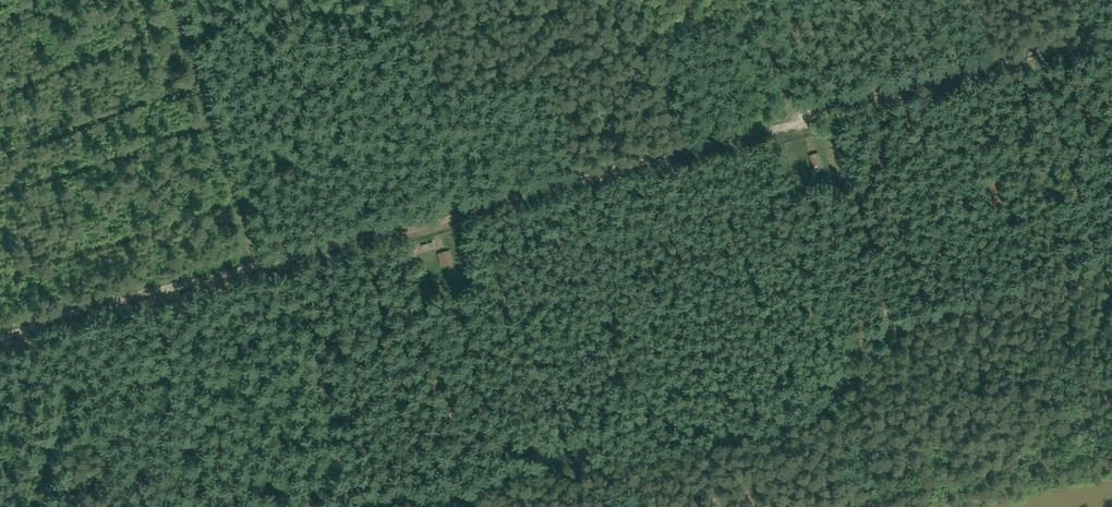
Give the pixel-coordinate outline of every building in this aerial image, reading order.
[(811,155),(815,165),(824,163),(820,152),(811,155)] [(439,255),(444,266),(456,261),(451,249),(439,255)]
